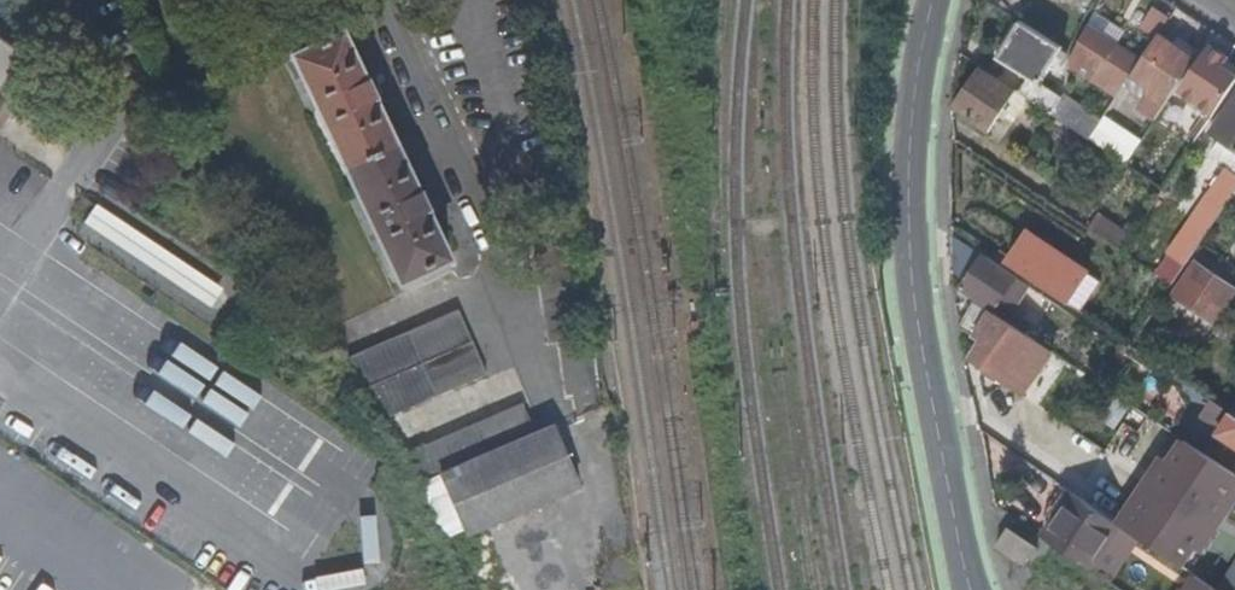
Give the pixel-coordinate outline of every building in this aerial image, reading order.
[(1041,83),(1064,48),(1023,21),(1000,57),(1029,76),(1019,92),(1030,99),(1052,114),(1063,97),(1041,83)] [(1141,60),(1086,27),(1069,64),(1117,97),(1131,75),(1141,60)] [(1149,113),(1157,117),(1195,59),(1158,34),(1141,60),(1131,75),(1161,95),(1149,113)] [(368,84),(363,84),(341,38),(292,60),(399,286),(446,263),(425,216),(427,210),(421,197),(415,196),(372,104),(375,98),(368,84)] [(18,55),(0,43),(0,82),(18,55)] [(1214,114),(1234,83),(1234,73),(1223,65),(1228,58),(1211,47),(1181,92),(1214,114)] [(1005,108),(1017,91),(982,67),(955,108),(990,131),(1005,108)] [(1018,117),(1030,99),(1019,92),(1017,91),(1005,108),(1018,117)] [(1210,132),(1234,149),(1234,95),(1210,132)] [(1068,104),(1063,97),(1052,114),(1059,118),(1068,104)] [(1099,124),(1068,104),(1059,118),(1090,139),(1098,126),(1099,124)] [(1132,147),(1098,126),(1090,139),(1123,161),(1132,147)] [(1231,198),(1234,191),(1234,172),(1229,167),(1215,187),(1231,198)] [(267,302),(86,184),(62,220),(242,339),(267,302)] [(1171,251),(1188,262),(1223,208),(1206,197),(1171,251)] [(1103,214),(1092,231),(1122,252),(1134,235),(1103,214)] [(1032,224),(1007,262),(1038,283),(1066,302),(1091,264),(1032,224)] [(984,255),(954,235),(954,257),(974,270),(984,255)] [(1030,286),(984,255),(974,270),(962,287),(965,289),(963,291),(990,309),(1025,332),(1032,321),(1007,305),(1001,301),(1005,295),(1011,299),(1017,304),(1030,286)] [(1180,285),(1181,285),(1174,296),(1189,306),(1197,295),(1223,312),(1234,294),(1234,288),(1196,261),(1180,285)] [(1011,299),(1005,295),(1001,301),(1007,305),(1011,299)] [(1025,332),(990,309),(987,314),(984,319),(969,309),(962,323),(961,326),(963,327),(982,339),(973,354),(994,366),(992,370),(1026,392),(1050,356),(1054,351),(1025,332)] [(462,314),(346,362),(385,419),(487,378),(462,314)] [(1128,408),(1132,403),(1117,393),(1113,398),(1128,408)] [(1115,427),(1128,408),(1113,398),(1100,417),(1115,427)] [(1214,400),(1205,413),(1225,426),(1220,432),(1234,442),(1234,414),(1233,413),(1214,400)] [(523,407),(404,457),(418,488),(535,438),(523,407)] [(577,492),(552,431),(535,438),(418,488),(447,547),(577,492)] [(1184,438),(1171,457),(1163,451),(1117,522),(1121,525),(1182,567),(1194,553),(1204,560),(1234,513),(1234,473),(1184,438)] [(1092,567),(1121,525),(1117,522),(1092,503),(1074,491),(1045,535),(1092,567)] [(1009,526),(995,546),(1021,565),(1035,544),(1009,526)] [(1217,587),(1222,589),(1234,589),(1234,559),(1217,587)] [(1191,571),(1179,589),(1220,589),(1191,571)]
